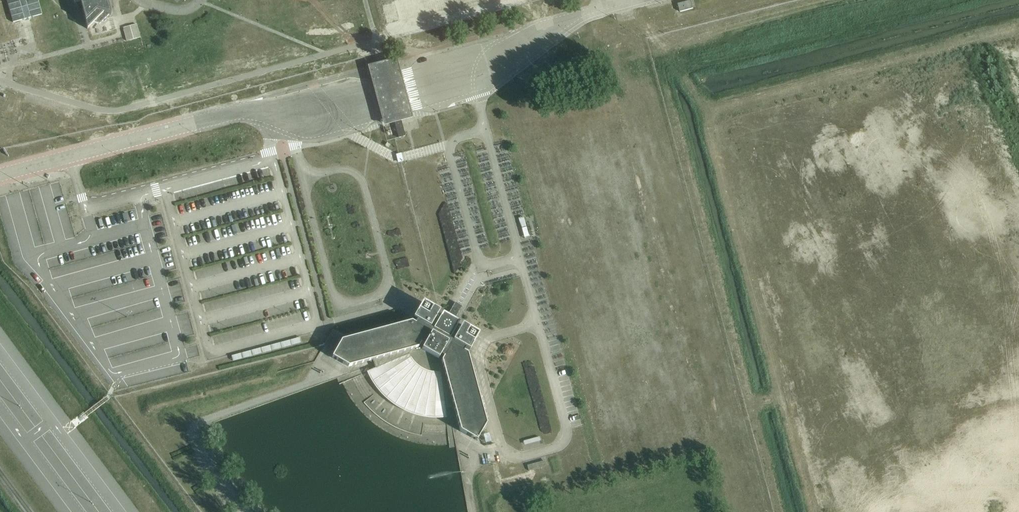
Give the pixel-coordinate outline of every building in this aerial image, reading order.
[(11,36),(40,29),(34,0),(3,0),(11,36)] [(73,3),(79,1),(85,22),(87,28),(94,22),(100,23),(108,14),(111,15),(107,0),(73,0),(73,3)] [(681,12),(693,8),(691,0),(679,4),(681,12)] [(126,41),(140,37),(137,24),(123,27),(126,41)] [(400,117),(401,121),(412,118),(405,91),(396,58),(367,66),(376,99),(384,125),(394,123),(393,119),(400,117)] [(401,120),(394,121),(398,138),(405,136),(401,123),(401,120)] [(447,316),(422,301),(411,321),(341,340),(331,357),(348,366),(372,360),(375,368),(371,370),(372,372),(373,375),(375,379),(377,382),(380,385),(381,388),(384,391),(387,393),(390,396),(392,398),(396,401),(398,402),(401,404),(403,405),(406,407),(409,408),(412,409),(414,410),(417,411),(422,412),(426,413),(430,413),(433,413),(436,413),(441,413),(445,413),(445,408),(453,406),(460,431),(476,440),(486,423),(467,354),(479,334),(454,320),(460,308),(453,304),(447,316)] [(488,431),(482,433),(486,444),(491,443),(488,431)]
